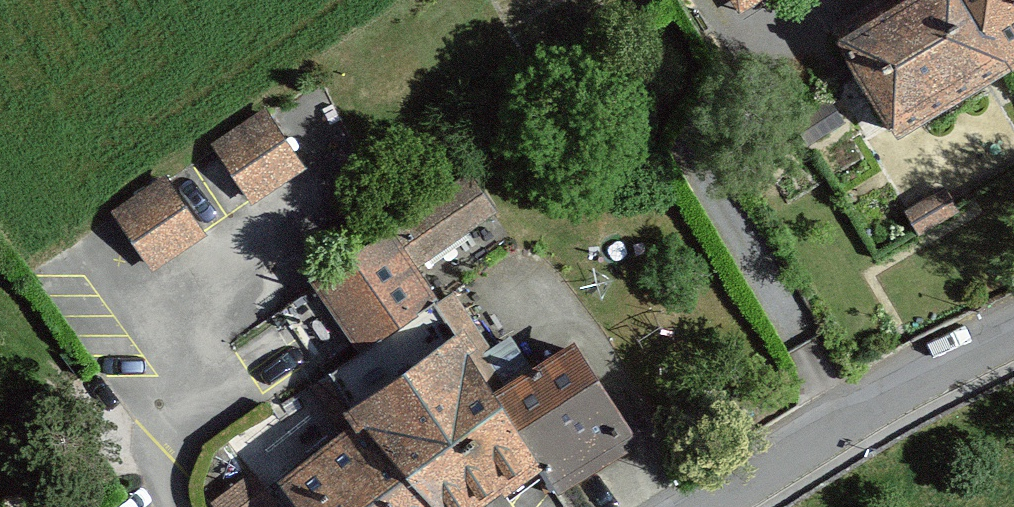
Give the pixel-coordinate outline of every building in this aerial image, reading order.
[(826,43),(837,61),(888,146),(1013,71),(1013,0),(899,0),(826,43)] [(823,103),(789,123),(802,146),(836,125),(823,103)] [(270,116),(218,145),(254,209),(306,180),(270,116)] [(161,179),(113,208),(151,269),(199,240),(161,179)] [(469,181),(380,238),(410,285),(500,228),(469,181)] [(937,194),(901,218),(916,240),(952,216),(937,194)] [(380,238),(311,284),(356,353),(427,308),(410,285),(380,238)] [(342,428),(422,506),(485,506),(537,475),(489,395),(445,321),(329,409),(342,428)] [(566,351),(489,395),(537,475),(551,504),(633,458),(566,351)] [(265,480),(287,506),(422,506),(342,428),(265,480)] [(265,480),(227,506),(287,506),(265,480)]
